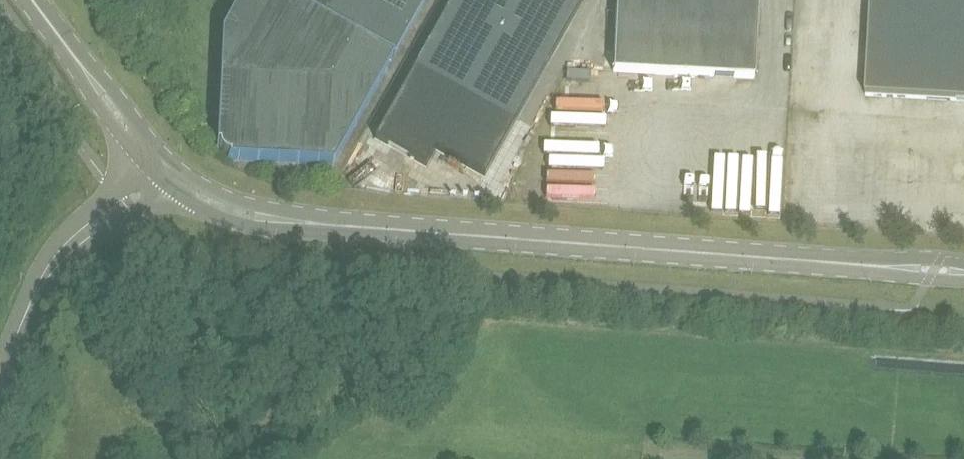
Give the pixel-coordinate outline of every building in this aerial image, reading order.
[(222,33),(216,159),(333,164),(425,0),(240,0),(222,33)] [(373,139),(425,168),(435,150),(484,178),(583,0),(452,0),(373,139)] [(612,72),(754,79),(758,0),(616,0),(612,72)] [(866,97),(963,102),(963,0),(871,0),(866,97)] [(375,150),(370,169),(382,173),(388,154),(375,150)] [(399,183),(407,159),(395,155),(388,179),(399,183)]
